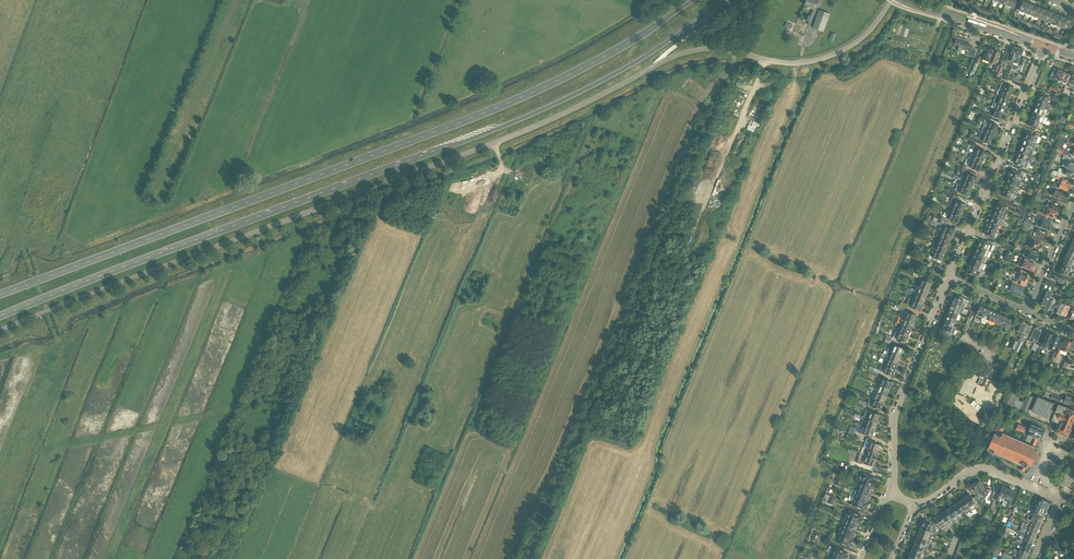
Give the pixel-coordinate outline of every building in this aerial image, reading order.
[(1012,7),(1011,10),(1014,11),(1017,3),(1014,1),(1015,0),(1007,0),(1005,5),(1012,7)] [(1015,12),(1018,13),(1019,10),(1025,13),(1029,3),(1023,1),(1021,4),(1019,3),(1015,12)] [(1029,3),(1025,13),(1032,15),(1036,6),(1029,3)] [(1036,6),(1032,15),(1038,18),(1042,8),(1036,6)] [(1042,8),(1038,18),(1045,20),(1048,11),(1042,8)] [(819,10),(813,28),(823,31),(830,13),(819,10)] [(1048,11),(1045,20),(1051,23),(1055,13),(1048,11)] [(1055,13),(1051,23),(1057,25),(1061,16),(1055,13)] [(1063,28),(1067,18),(1061,16),(1057,25),(1063,28)] [(1067,18),(1063,28),(1070,31),(1073,21),(1067,18)] [(785,26),(783,33),(785,34),(788,27),(791,28),(792,24),(786,22),(785,26)] [(962,49),(968,51),(966,55),(974,57),(977,49),(967,46),(969,41),(956,37),(953,48),(957,50),(961,51),(962,49)] [(1005,62),(1010,63),(1009,65),(1012,66),(1013,63),(1018,49),(1013,47),(1011,52),(1010,52),(1009,54),(1008,54),(1005,62)] [(990,49),(988,48),(983,59),(989,61),(994,49),(991,48),(990,49)] [(997,50),(994,49),(989,61),(995,64),(1000,53),(998,52),(997,50)] [(1023,50),(1018,49),(1013,63),(1012,66),(1012,67),(1020,70),(1023,63),(1019,62),(1023,50)] [(977,57),(975,62),(972,70),(975,71),(978,64),(980,58),(977,57)] [(1054,81),(1057,82),(1057,83),(1059,84),(1064,73),(1058,70),(1055,69),(1053,72),(1052,72),(1051,76),(1055,78),(1054,81)] [(1070,75),(1064,73),(1059,84),(1065,86),(1066,83),(1067,84),(1070,75)] [(1001,85),(999,89),(1011,94),(1014,87),(1006,84),(1006,83),(1002,82),(1000,85),(1001,85)] [(997,95),(1009,100),(1011,94),(999,89),(997,95)] [(1049,96),(1041,93),(1038,99),(1049,104),(1051,100),(1053,100),(1053,99),(1060,102),(1062,97),(1061,97),(1055,94),(1053,93),(1052,97),(1050,96),(1049,96)] [(1001,97),(998,103),(1006,106),(1009,100),(997,95),(1001,97)] [(1038,99),(1036,106),(1044,109),(1048,111),(1049,107),(1048,106),(1049,104),(1038,99)] [(991,108),(992,108),(1003,113),(1006,106),(998,103),(994,101),(991,108)] [(1044,109),(1036,106),(1033,112),(1042,115),(1044,109)] [(990,114),(993,116),(1001,119),(1003,113),(992,108),(990,114)] [(1033,112),(1031,118),(1039,122),(1042,123),(1045,116),(1042,115),(1033,112)] [(1028,125),(1036,128),(1039,122),(1031,118),(1028,125)] [(983,122),(985,123),(983,126),(987,128),(995,131),(998,125),(990,121),(989,122),(984,119),(983,122)] [(983,126),(981,133),(993,138),(995,131),(987,128),(983,126)] [(1028,132),(1025,138),(1032,141),(1037,144),(1037,143),(1036,143),(1039,137),(1028,132)] [(993,138),(981,133),(979,137),(971,134),(969,139),(982,144),(983,141),(990,144),(993,138)] [(1060,141),(1062,142),(1072,146),(1073,142),(1062,137),(1060,141)] [(1025,138),(1022,145),(1030,148),(1034,150),(1034,149),(1037,144),(1032,141),(1025,138)] [(974,150),(972,153),(984,158),(987,152),(974,147),(976,143),(970,141),(969,145),(974,147),(972,150),(974,150)] [(1072,154),(1072,155),(1073,156),(1073,150),(1073,153),(1062,149),(1063,147),(1061,146),(1062,142),(1060,141),(1056,151),(1064,155),(1068,157),(1068,156),(1069,153),(1072,154)] [(1022,145),(1020,151),(1027,154),(1031,156),(1032,156),(1031,156),(1034,150),(1030,148),(1022,145)] [(1020,151),(1017,157),(1024,160),(1029,162),(1031,156),(1027,154),(1020,151)] [(968,159),(970,159),(970,160),(982,165),(984,158),(972,153),(971,153),(968,159)] [(1017,157),(1014,164),(1026,169),(1029,162),(1024,160),(1017,157)] [(970,160),(967,166),(979,171),(982,165),(970,160)] [(1062,175),(1065,177),(1066,175),(1071,178),(1073,174),(1073,172),(1065,169),(1064,171),(1059,169),(1058,171),(1052,169),(1050,173),(1061,177),(1062,175)] [(1011,170),(1009,176),(1021,181),(1023,175),(1011,170)] [(963,174),(961,179),(974,184),(977,177),(967,173),(965,172),(963,175),(963,174)] [(1061,177),(1050,173),(1049,175),(1056,178),(1055,178),(1060,180),(1060,181),(1058,180),(1057,182),(1056,182),(1054,186),(1058,187),(1057,188),(1066,191),(1069,185),(1065,184),(1067,180),(1061,177)] [(1006,183),(1018,188),(1021,181),(1009,176),(1006,183)] [(959,185),(957,184),(971,190),(974,184),(961,179),(959,185)] [(1018,188),(1006,183),(1003,189),(1016,194),(1015,194),(1018,188)] [(956,188),(955,190),(947,187),(945,190),(956,194),(957,191),(959,192),(969,196),(971,190),(957,184),(956,188)] [(1062,190),(1051,185),(1050,189),(1054,190),(1052,196),(1053,196),(1063,200),(1065,193),(1061,192),(1062,190)] [(1001,195),(1010,199),(1013,200),(1016,194),(1003,189),(1001,195)] [(1046,207),(1049,208),(1058,211),(1061,205),(1056,203),(1057,199),(1041,193),(1040,196),(1043,197),(1042,198),(1048,200),(1045,206),(1046,207)] [(952,202),(951,205),(951,206),(962,210),(965,203),(954,199),(952,202)] [(1030,207),(1014,200),(1013,204),(1028,210),(1030,207)] [(948,212),(960,217),(962,210),(951,206),(951,205),(948,204),(945,203),(944,205),(947,207),(947,206),(950,207),(948,211),(948,212)] [(1006,207),(997,203),(995,209),(1007,214),(1008,210),(1010,211),(1011,208),(1007,206),(1006,207)] [(1042,205),(1040,211),(1046,214),(1054,218),(1057,212),(1049,208),(1046,207),(1042,205)] [(1024,217),(1026,211),(1021,208),(1018,214),(1024,217)] [(1007,214),(995,209),(992,215),(1006,221),(1004,220),(1007,214)] [(948,212),(946,218),(957,223),(960,217),(948,212)] [(990,222),(999,225),(1002,226),(1004,222),(1005,223),(1006,221),(992,215),(990,222)] [(947,224),(943,222),(944,221),(938,219),(934,217),(933,221),(934,222),(936,223),(938,224),(940,224),(942,225),(939,230),(952,235),(955,229),(946,225),(947,224)] [(1040,227),(1050,231),(1053,224),(1051,223),(1051,222),(1045,219),(1045,220),(1040,217),(1036,226),(1040,228),(1040,227)] [(987,228),(996,232),(999,225),(990,222),(987,228)] [(987,228),(985,234),(996,239),(998,233),(996,232),(987,228)] [(1036,228),(1033,235),(1045,240),(1048,233),(1036,228)] [(937,236),(938,237),(949,242),(952,235),(939,230),(937,236)] [(1025,246),(1036,251),(1037,250),(1040,251),(1041,247),(1042,245),(1039,244),(1041,240),(1031,236),(1028,235),(1027,237),(1030,238),(1030,239),(1033,240),(1030,247),(1026,245),(1025,246)] [(949,242),(938,237),(935,243),(947,248),(949,242)] [(989,243),(980,239),(977,245),(987,249),(989,243)] [(947,248),(935,243),(934,243),(931,249),(935,251),(944,254),(947,248)] [(927,251),(930,252),(928,258),(940,263),(944,254),(935,251),(931,249),(922,245),(921,248),(919,247),(917,251),(922,253),(926,254),(927,251)] [(987,249),(977,245),(975,252),(987,257),(989,251),(987,249)] [(1026,250),(1023,256),(1035,261),(1038,255),(1030,251),(1027,250),(1026,250)] [(1068,251),(1066,257),(1073,261),(1073,254),(1068,251)] [(987,257),(975,252),(972,258),(984,263),(987,257)] [(1066,257),(1063,262),(1072,266),(1073,261),(1066,257)] [(984,263),(972,258),(969,265),(981,270),(984,263)] [(1021,261),(1024,262),(1022,266),(1032,271),(1035,264),(1028,261),(1029,261),(1022,258),(1021,261)] [(1061,268),(1069,272),(1072,266),(1063,262),(1061,268)] [(966,272),(975,276),(975,275),(978,276),(981,270),(969,265),(966,272)] [(1011,273),(1009,272),(1027,280),(1030,274),(1027,273),(1028,270),(1022,267),(1021,270),(1020,273),(1015,271),(1015,272),(1012,271),(1011,273)] [(1058,274),(1067,277),(1069,272),(1061,268),(1058,274)] [(1008,275),(1010,276),(1010,275),(1013,276),(1013,277),(1017,279),(1016,282),(1012,281),(1011,283),(1013,284),(1019,287),(1020,284),(1024,286),(1027,280),(1009,272),(1008,275)] [(1067,280),(1062,277),(1055,274),(1054,275),(1053,275),(1052,277),(1054,277),(1053,278),(1059,281),(1058,282),(1062,283),(1063,282),(1064,283),(1066,283),(1067,280)] [(920,286),(928,290),(929,290),(930,287),(929,287),(931,283),(922,279),(920,286)] [(1013,284),(1009,291),(1020,296),(1024,289),(1019,287),(1013,284)] [(918,290),(911,288),(910,290),(926,297),(927,294),(928,290),(920,286),(918,290)] [(916,296),(914,300),(923,303),(925,299),(926,297),(910,290),(909,293),(912,294),(912,295),(916,296)] [(1052,292),(1047,291),(1041,306),(1045,307),(1049,299),(1050,296),(1052,292)] [(1049,299),(1045,307),(1045,308),(1051,310),(1056,298),(1058,294),(1055,293),(1054,297),(1050,296),(1049,299)] [(952,303),(961,307),(964,308),(966,304),(968,305),(970,301),(963,298),(963,300),(955,297),(952,303)] [(911,306),(912,306),(911,307),(920,310),(922,306),(924,303),(923,303),(914,300),(909,298),(908,300),(910,301),(909,302),(912,303),(911,306)] [(1055,305),(1053,311),(1059,313),(1063,304),(1064,302),(1060,300),(1059,302),(1056,301),(1055,305)] [(961,307),(952,303),(950,310),(958,313),(961,307)] [(1070,307),(1063,304),(1059,313),(1065,316),(1068,310),(1069,310),(1070,307)] [(976,314),(983,317),(987,308),(980,306),(976,314)] [(983,317),(982,320),(988,323),(989,320),(993,311),(987,308),(983,317)] [(958,313),(950,310),(947,316),(956,320),(958,313)] [(993,311),(989,320),(995,323),(999,314),(993,311)] [(905,319),(913,322),(914,323),(915,320),(914,319),(916,315),(908,312),(906,315),(903,314),(902,317),(905,319)] [(1002,325),(1006,317),(999,314),(995,323),(1002,325)] [(945,322),(953,326),(956,320),(947,316),(945,322)] [(1002,325),(1005,327),(1005,332),(1008,333),(1011,326),(1009,325),(1012,319),(1006,317),(1002,325)] [(913,322),(905,319),(902,318),(899,324),(911,329),(913,327),(912,326),(913,322)] [(1017,331),(1019,332),(1018,335),(1021,336),(1026,323),(1021,321),(1017,330),(1018,330),(1017,331)] [(942,329),(951,333),(951,332),(954,334),(957,327),(953,326),(945,322),(942,329)] [(897,327),(901,329),(899,332),(908,336),(909,332),(910,332),(911,329),(899,324),(896,323),(895,325),(898,326),(897,327)] [(1018,341),(1018,342),(1016,347),(1019,348),(1024,336),(1027,337),(1032,326),(1026,323),(1021,336),(1020,337),(1018,341)] [(1035,327),(1029,339),(1028,341),(1033,343),(1033,341),(1036,343),(1041,330),(1039,329),(1039,328),(1035,327)] [(899,332),(896,331),(894,338),(905,343),(907,338),(907,339),(909,336),(908,336),(899,332)] [(1046,350),(1046,349),(1047,350),(1053,334),(1047,331),(1040,347),(1046,350)] [(1052,349),(1055,350),(1060,337),(1053,334),(1047,350),(1051,351),(1052,349)] [(1018,341),(1013,339),(1009,347),(1015,349),(1016,347),(1018,342),(1018,341)] [(1064,339),(1063,341),(1061,340),(1057,348),(1061,350),(1061,349),(1067,352),(1071,342),(1064,339)] [(888,347),(888,350),(900,355),(901,355),(902,352),(901,352),(903,348),(894,345),(891,343),(890,348),(888,347)] [(999,347),(993,345),(991,350),(999,355),(1001,350),(998,349),(999,347)] [(1035,362),(1040,350),(1037,349),(1032,361),(1035,362)] [(886,354),(882,353),(881,355),(898,362),(899,359),(900,355),(888,350),(887,350),(889,351),(887,354),(886,354)] [(883,360),(882,363),(895,368),(897,364),(897,365),(898,362),(881,355),(880,358),(883,360)] [(878,373),(880,370),(892,375),(894,371),(895,371),(896,369),(895,368),(882,363),(880,370),(874,367),(873,371),(878,373)] [(994,366),(990,363),(986,368),(991,372),(993,367),(994,366)] [(880,385),(889,389),(891,386),(890,386),(891,381),(879,376),(877,381),(878,382),(878,384),(880,385)] [(985,381),(980,379),(977,385),(983,387),(984,387),(987,380),(986,379),(985,381)] [(1068,387),(1055,382),(1053,381),(1052,384),(1054,385),(1054,386),(1057,388),(1066,391),(1068,387)] [(887,395),(888,393),(887,392),(889,389),(880,385),(877,384),(875,388),(874,391),(887,395)] [(886,398),(887,395),(874,391),(871,389),(870,392),(873,393),(872,397),(875,399),(875,398),(883,402),(885,398),(886,398)] [(1073,408),(1073,398),(1066,395),(1064,399),(1046,391),(1044,395),(1062,403),(1073,408)] [(1000,410),(999,412),(1008,416),(1012,406),(1028,413),(1034,398),(1027,395),(1024,403),(1015,399),(1017,396),(1008,392),(1001,407),(1001,408),(1000,409),(1000,410)] [(1058,423),(1054,431),(1068,437),(1071,429),(1070,428),(1073,419),(1073,411),(1059,404),(1056,411),(1052,409),(1054,403),(1038,396),(1031,411),(1049,418),(1052,413),(1055,414),(1052,420),(1058,423)] [(867,405),(872,405),(880,409),(882,404),(883,405),(884,402),(883,402),(875,398),(875,399),(874,401),(870,398),(868,403),(857,399),(856,402),(864,405),(865,404),(867,405)] [(866,417),(868,418),(878,422),(877,421),(878,419),(879,414),(867,409),(864,416),(866,417)] [(877,425),(878,422),(868,418),(866,417),(864,416),(863,416),(861,418),(864,419),(862,423),(876,429),(875,428),(876,425),(877,425)] [(875,431),(876,429),(862,423),(858,432),(870,437),(871,435),(872,435),(874,431),(875,431)] [(987,449),(1021,464),(1019,469),(1020,470),(1023,471),(1024,471),(1027,463),(1030,465),(1037,451),(1033,449),(1038,439),(1039,440),(1041,435),(1044,430),(1040,428),(1036,426),(1031,424),(1029,430),(1030,430),(1025,441),(1003,431),(1005,427),(998,424),(993,436),(992,435),(989,436),(988,437),(987,438),(987,439),(987,440),(987,441),(988,441),(988,442),(989,442),(990,443),(987,449)] [(1015,430),(1024,434),(1026,427),(1018,424),(1015,430)] [(880,445),(870,441),(868,448),(878,452),(877,451),(878,449),(880,445)] [(865,447),(862,453),(875,459),(877,454),(877,455),(878,452),(868,448),(867,448),(865,447)] [(858,463),(865,464),(865,463),(873,466),(874,461),(875,461),(876,459),(875,459),(862,453),(860,452),(859,455),(859,456),(858,463)] [(863,477),(861,481),(874,486),(875,486),(877,479),(862,473),(861,476),(863,477)] [(857,487),(856,488),(858,489),(870,494),(874,486),(861,481),(859,480),(856,487),(857,487)] [(974,489),(980,498),(989,500),(992,490),(985,488),(979,480),(971,485),(974,489)] [(1002,486),(1001,489),(999,488),(996,494),(997,494),(995,500),(999,501),(1000,499),(1004,501),(1009,489),(1002,486)] [(852,496),(855,497),(867,502),(870,494),(858,489),(857,490),(851,488),(850,493),(853,494),(852,496)] [(1004,501),(1007,502),(1006,505),(1010,506),(1011,503),(1014,497),(1013,497),(1015,491),(1009,489),(1004,501)] [(964,499),(969,507),(976,503),(970,495),(964,499)] [(867,502),(855,497),(853,501),(851,500),(850,504),(864,509),(865,507),(867,508),(869,503),(867,502)] [(958,503),(963,511),(966,509),(971,516),(974,514),(969,507),(964,499),(958,503)] [(1037,504),(1047,508),(1050,503),(1040,499),(1037,504)] [(963,511),(958,503),(952,506),(961,521),(964,519),(960,513),(963,511)] [(1037,504),(1035,510),(1045,514),(1047,508),(1037,504)] [(955,517),(956,519),(957,519),(959,522),(961,521),(952,506),(946,510),(951,519),(955,517)] [(1030,515),(1029,514),(1042,520),(1045,514),(1035,510),(1033,509),(1030,515)] [(848,510),(847,510),(846,510),(845,512),(849,514),(848,518),(859,522),(861,523),(863,518),(861,518),(862,516),(848,510)] [(953,522),(951,519),(946,510),(940,514),(947,525),(953,522)] [(934,518),(939,527),(940,526),(941,529),(947,525),(940,514),(934,518)] [(1042,520),(1029,514),(1027,518),(1041,524),(1042,520)] [(845,520),(847,520),(844,526),(856,531),(859,522),(848,518),(846,517),(845,520)] [(1026,521),(1031,523),(1030,525),(1039,529),(1041,524),(1027,518),(1026,521)] [(922,526),(921,528),(937,535),(938,532),(935,530),(932,529),(934,526),(933,526),(933,525),(924,521),(922,526)] [(1030,525),(1023,522),(1021,527),(1037,533),(1039,529),(1030,525)] [(840,531),(840,534),(841,534),(852,539),(856,531),(844,526),(844,528),(840,526),(839,531),(840,531)] [(1019,531),(1026,534),(1026,535),(1034,539),(1037,533),(1021,527),(1019,531)] [(920,530),(918,535),(931,540),(932,535),(936,537),(937,535),(921,528),(920,530)] [(852,539),(841,534),(840,534),(839,534),(838,533),(838,534),(836,533),(834,537),(833,537),(831,541),(840,544),(840,542),(850,546),(851,543),(853,544),(854,540),(852,539)] [(1025,538),(1024,540),(1032,543),(1034,539),(1026,535),(1021,533),(1020,536),(1025,538)] [(916,539),(917,539),(916,542),(931,548),(932,545),(929,544),(931,540),(918,535),(916,539)] [(1017,539),(1016,541),(1017,542),(1030,548),(1032,543),(1024,540),(1020,538),(1019,540),(1017,539)] [(915,544),(915,543),(913,548),(925,553),(927,549),(930,550),(931,548),(916,542),(915,544)] [(1016,544),(1021,547),(1020,549),(1028,552),(1030,548),(1017,542),(1016,544)] [(833,554),(845,558),(847,558),(849,555),(846,554),(847,552),(836,547),(833,554)] [(911,553),(911,555),(920,558),(927,558),(924,557),(925,553),(913,548),(911,553)] [(1019,550),(1014,548),(1013,551),(1027,557),(1028,552),(1020,549),(1019,550)] [(1017,555),(1016,557),(1021,558),(1026,558),(1027,557),(1013,551),(1012,553),(1017,555)]
